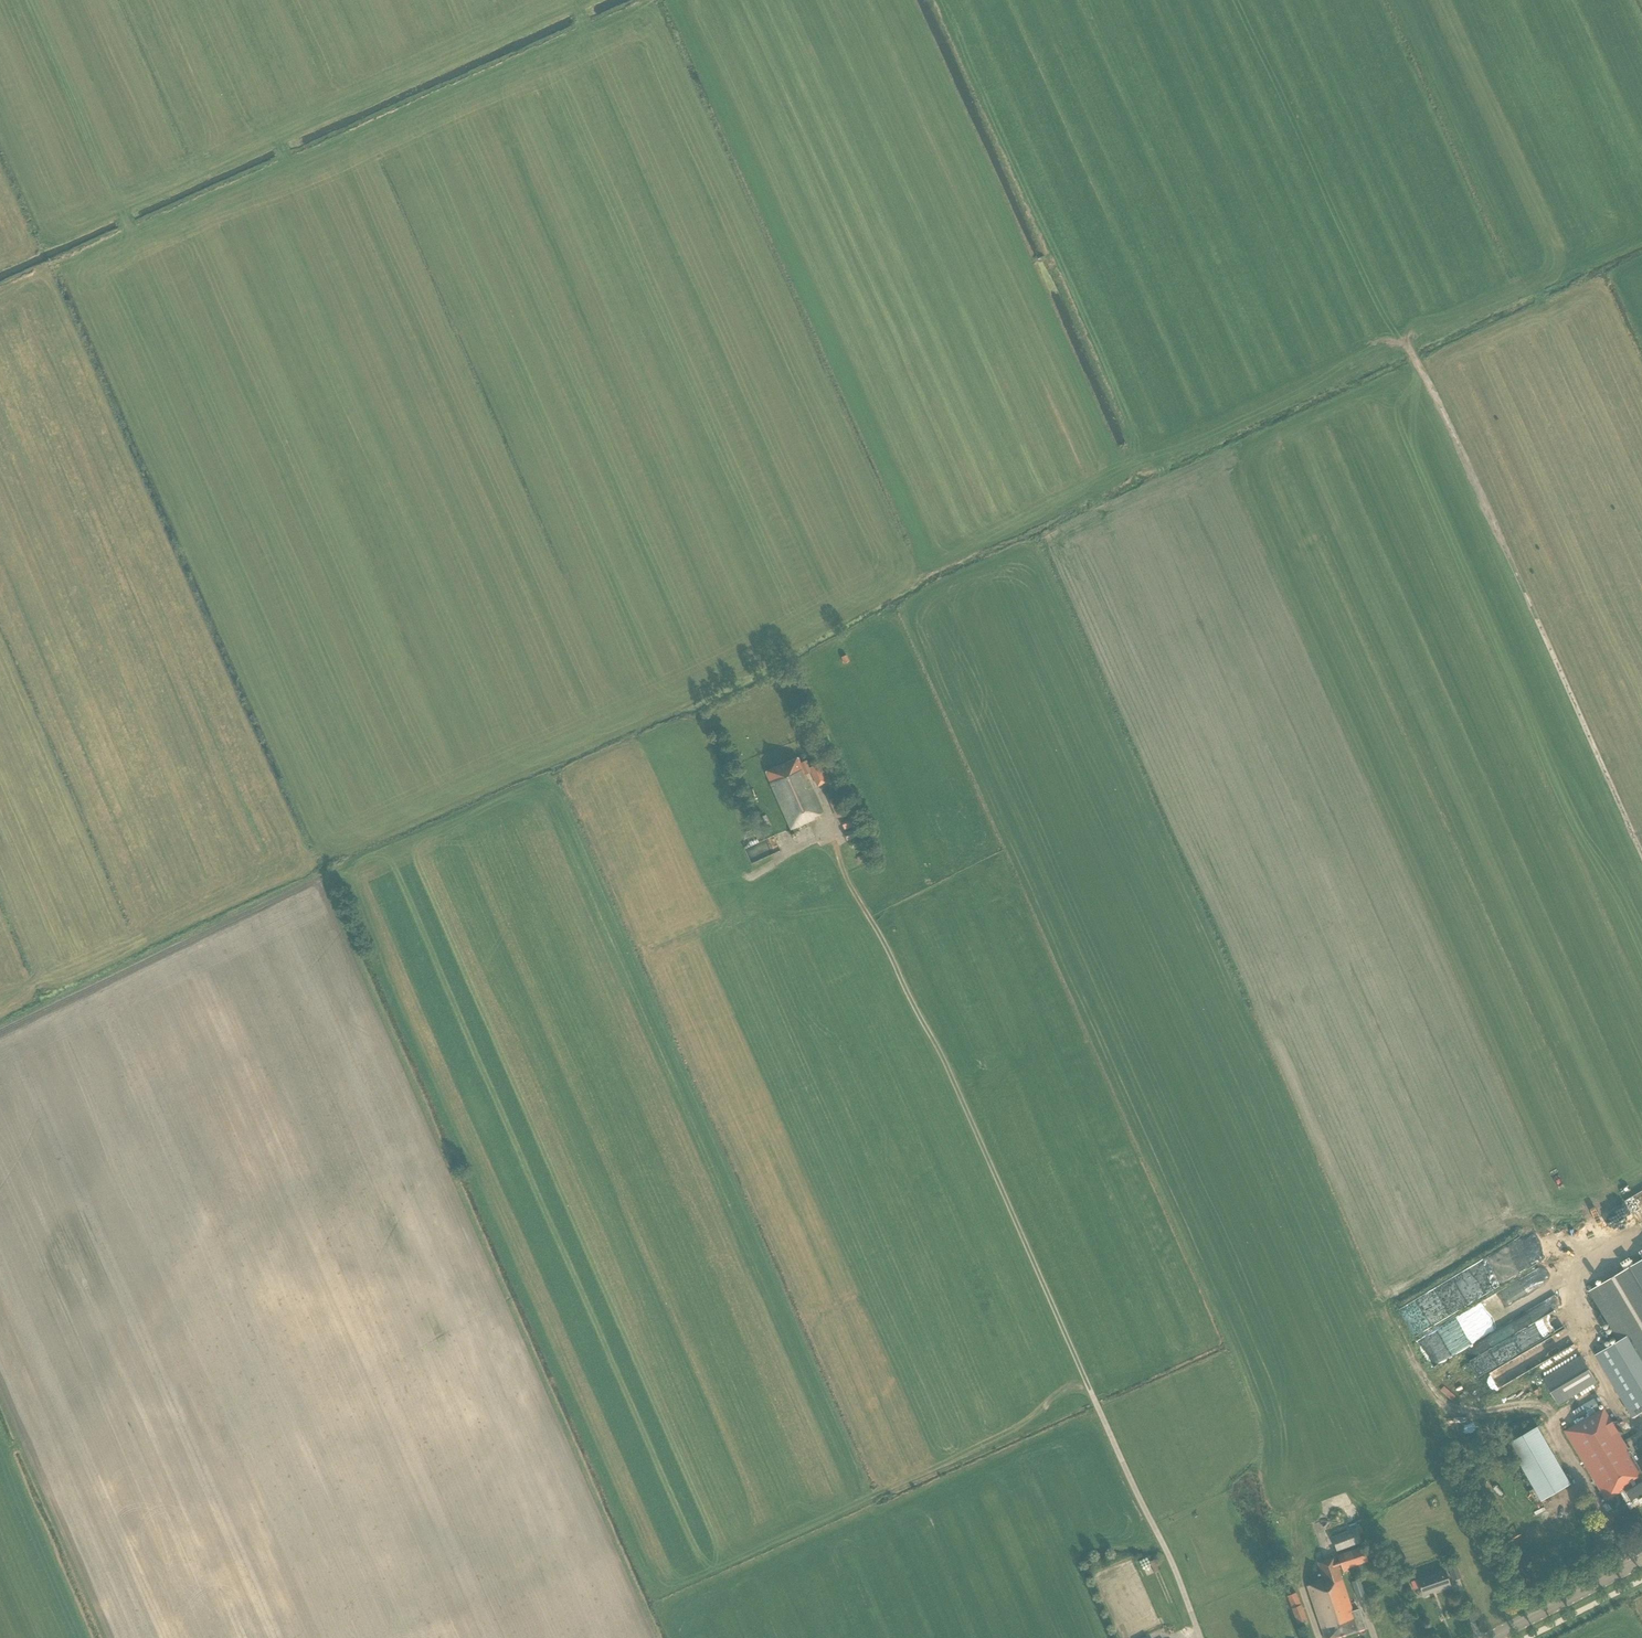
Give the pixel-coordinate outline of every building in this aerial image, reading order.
[(840,657),(844,663),(849,661),(846,654),(840,657)] [(819,764),(810,768),(806,760),(800,762),(799,758),(766,772),(791,830),(815,819),(814,817),(823,813),(806,775),(812,773),(818,787),(828,783),(819,764)] [(838,794),(826,800),(829,805),(835,819),(847,814),(840,799),(838,794)] [(848,839),(856,836),(853,829),(845,833),(848,839)] [(1589,1290),(1641,1379),(1641,1259),(1589,1290)] [(1472,1364),(1479,1378),(1496,1370),(1500,1380),(1525,1368),(1520,1357),(1537,1342),(1543,1339),(1550,1334),(1548,1335),(1561,1323),(1555,1311),(1547,1314),(1541,1320),(1529,1326),(1519,1335),(1516,1336),(1512,1340),(1487,1351),(1472,1364)] [(1542,1377),(1558,1404),(1596,1381),(1581,1354),(1542,1377)] [(1269,1401),(1262,1403),(1267,1415),(1273,1413),(1269,1401)] [(1565,1431),(1607,1500),(1621,1491),(1622,1491),(1625,1489),(1633,1502),(1641,1497),(1641,1471),(1604,1408),(1565,1431)] [(1572,1483),(1539,1427),(1508,1444),(1541,1501),(1572,1483)] [(1436,1498),(1430,1501),(1433,1509),(1439,1506),(1436,1498)] [(1356,1528),(1331,1537),(1337,1551),(1362,1541),(1356,1528)] [(1349,1572),(1347,1568),(1368,1561),(1363,1546),(1338,1555),(1340,1561),(1336,1562),(1334,1556),(1318,1562),(1323,1578),(1315,1581),(1316,1583),(1307,1586),(1325,1637),(1334,1637),(1366,1628),(1359,1609),(1353,1611),(1338,1566),(1341,1565),(1343,1570),(1344,1574),(1349,1572)] [(1446,1562),(1452,1580),(1460,1577),(1454,1559),(1446,1562)] [(1445,1570),(1418,1579),(1423,1595),(1451,1585),(1445,1570)] [(1351,1581),(1357,1598),(1365,1595),(1359,1578),(1351,1581)] [(1296,1592),(1287,1596),(1299,1626),(1309,1623),(1301,1604),(1300,1605),(1296,1592)]
